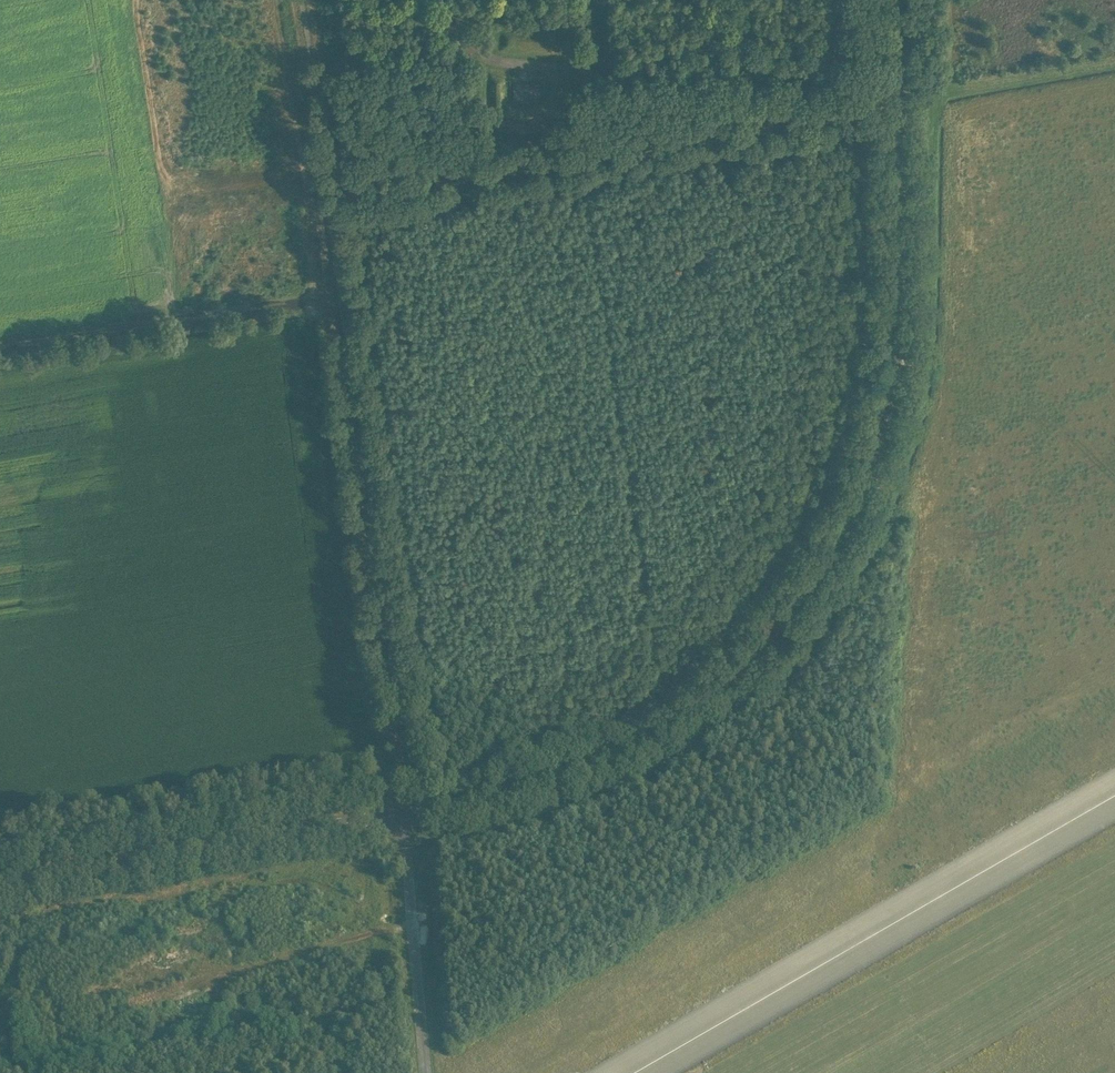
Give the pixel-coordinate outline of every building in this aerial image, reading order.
[(540,84),(534,84),(515,84),(514,99),(540,99),(540,84)]
